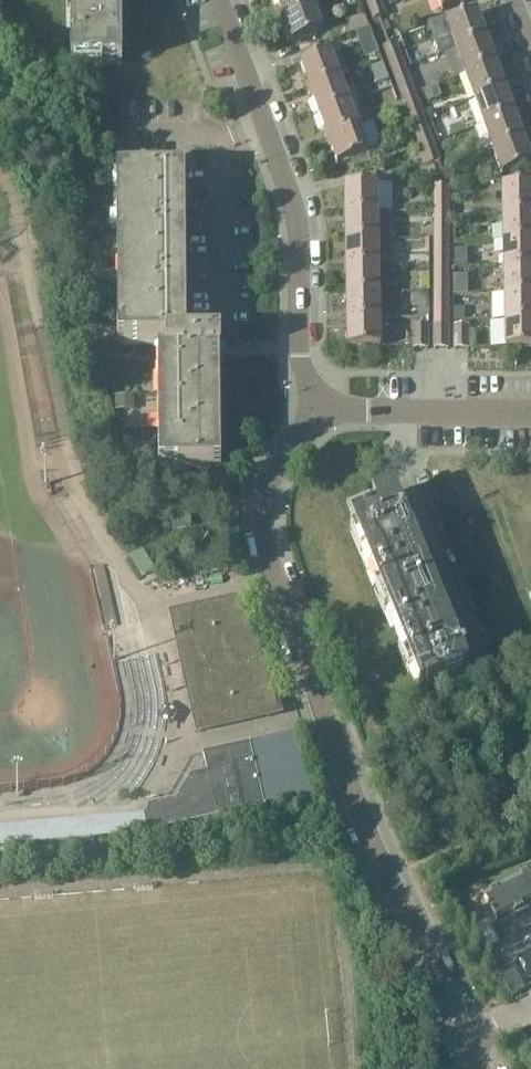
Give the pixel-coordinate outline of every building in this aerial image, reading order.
[(71,66),(122,65),(122,46),(115,46),(114,0),(71,0),(71,66)] [(284,17),(314,6),(314,7),(325,3),(324,0),(277,0),(284,17)] [(381,4),(379,0),(365,0),(368,9),(381,4)] [(442,12),(472,1),(472,0),(438,0),(442,12)] [(381,4),(368,9),(373,21),(385,17),(381,4)] [(314,6),(284,17),(293,44),(323,33),(314,7),(314,6)] [(457,49),(488,38),(479,12),(448,23),(457,49)] [(366,29),(353,34),(358,48),(371,43),(366,29)] [(457,49),(444,53),(453,79),(497,63),(488,38),(457,49)] [(388,60),(402,55),(397,42),(383,47),(388,60)] [(340,79),(340,78),(331,53),(302,63),(311,90),(340,79)] [(392,72),(393,72),(406,67),(402,55),(388,60),(392,72)] [(506,88),(497,63),(466,74),(475,99),(506,88)] [(392,72),(397,84),(411,79),(406,67),(393,72),(392,72)] [(349,104),(345,91),(340,79),(311,90),(320,114),(349,104)] [(411,79),(397,84),(401,95),(415,90),(411,79)] [(515,113),(506,88),(475,99),(484,124),(515,113)] [(405,108),(419,102),(417,95),(416,95),(415,90),(401,95),(405,108)] [(409,120),(424,114),(419,102),(405,108),(409,120)] [(329,140),(370,125),(365,113),(354,117),(349,104),(320,114),(329,140)] [(515,113),(484,124),(493,149),(524,138),(515,113)] [(414,131),(428,126),(424,115),(424,114),(409,120),(414,131)] [(370,125),(329,140),(338,165),(368,155),(363,142),(378,137),(374,124),(370,125)] [(418,143),(433,138),(428,126),(414,131),(418,143)] [(422,155),(437,150),(433,138),(418,143),(422,155)] [(524,138),(493,149),(502,176),(530,165),(530,159),(524,138)] [(437,150),(422,155),(424,160),(427,166),(441,161),(437,150)] [(387,180),(403,177),(427,173),(424,160),(400,164),(385,167),(387,180)] [(187,343),(186,175),(117,175),(118,345),(166,344),(166,357),(158,357),(159,471),(221,470),(220,358),(222,358),(222,349),(222,342),(187,343)] [(347,213),(380,213),(379,185),(347,185),(347,213)] [(434,197),(450,197),(450,185),(434,185),(434,197)] [(530,213),(530,186),(504,186),(505,214),(530,213)] [(450,197),(434,197),(434,208),(450,208),(450,197)] [(450,220),(450,208),(434,208),(434,220),(450,220)] [(380,213),(347,213),(348,239),(380,239),(380,213)] [(505,214),(505,240),(530,240),(530,213),(505,214)] [(434,232),(450,232),(450,220),(434,220),(434,232)] [(450,232),(434,232),(434,243),(450,244),(450,232)] [(380,239),(348,239),(348,266),(380,266),(380,239)] [(505,240),(505,266),(530,266),(530,240),(505,240)] [(449,255),(450,244),(434,243),(434,255),(449,255)] [(434,267),(449,267),(449,255),(434,255),(434,267)] [(380,292),(380,266),(348,266),(348,292),(380,292)] [(505,266),(506,293),(530,292),(530,266),(505,266)] [(449,267),(434,267),(434,279),(449,279),(449,267)] [(449,290),(449,279),(434,279),(434,290),(449,290)] [(434,302),(449,302),(449,290),(434,290),(434,302)] [(381,318),(380,292),(348,292),(348,319),(381,318)] [(506,293),(506,319),(530,319),(530,292),(506,293)] [(434,314),(449,314),(449,302),(434,302),(434,314)] [(449,325),(449,314),(434,314),(434,325),(448,325),(449,325)] [(381,346),(381,318),(348,319),(349,347),(381,346)] [(506,319),(506,347),(530,347),(530,319),(506,319)] [(415,325),(415,346),(428,346),(428,325),(415,325)] [(448,325),(434,325),(434,346),(448,346),(448,325)] [(456,346),(469,346),(469,325),(455,326),(456,346)] [(461,652),(394,491),(350,509),(354,519),(351,520),(421,689),(427,686),(428,689),(438,684),(437,683),(469,670),(467,664),(489,655),(483,643),(461,652)] [(189,510),(170,514),(174,531),(192,527),(189,510)] [(102,565),(93,567),(107,628),(116,626),(102,565)] [(243,599),(174,614),(200,731),(281,712),(243,599)] [(313,793),(300,737),(300,734),(300,733),(300,732),(252,743),(202,754),(203,756),(204,755),(208,772),(219,818),(267,807),(266,805),(265,805),(265,804),(313,793)] [(144,815),(149,834),(219,818),(208,772),(192,776),(177,800),(149,806),(146,814),(144,815)] [(488,888),(501,916),(530,903),(530,868),(488,888)] [(499,935),(489,915),(477,920),(487,940),(499,935)] [(514,944),(528,972),(530,971),(530,937),(514,944)] [(521,983),(512,963),(500,969),(509,989),(521,983)]
